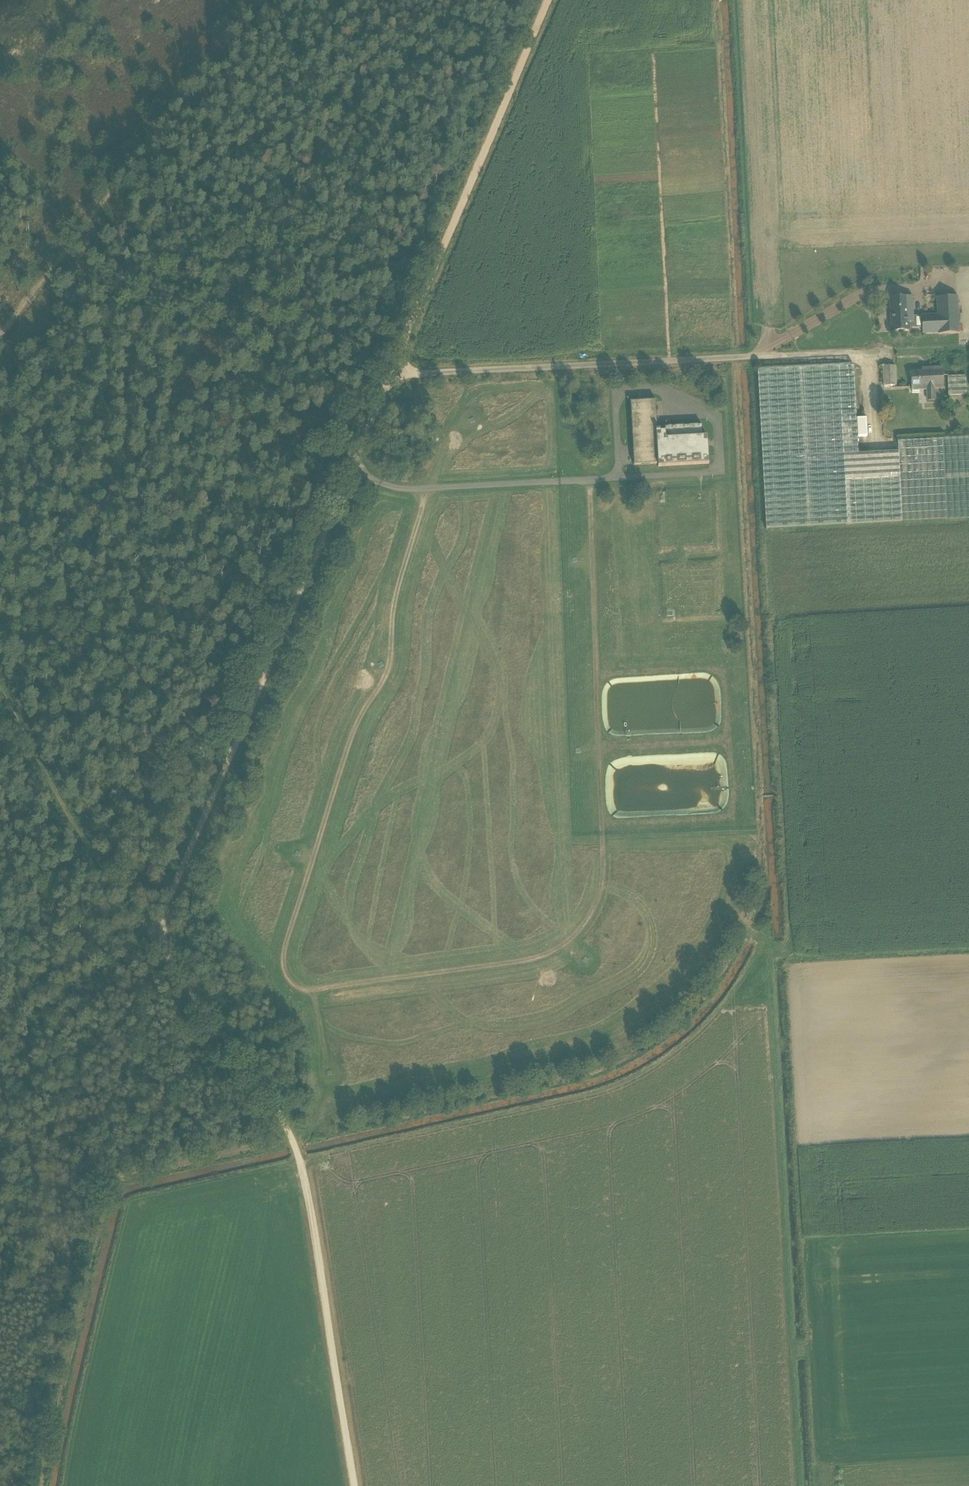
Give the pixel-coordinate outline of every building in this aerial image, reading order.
[(909,331),(909,323),(908,309),(913,309),(912,297),(890,298),(892,332),(909,331)] [(939,334),(939,335),(959,334),(957,298),(937,299),(938,322),(922,323),(923,335),(939,334)] [(858,454),(858,451),(857,437),(856,419),(853,364),(758,370),(766,530),(902,522),(898,452),(858,454)] [(896,386),(895,366),(883,366),(884,387),(896,386)] [(927,401),(935,401),(935,390),(943,389),(942,368),(927,369),(927,372),(911,373),(912,391),(927,390),(927,401)] [(948,377),(948,396),(967,395),(966,376),(948,377)] [(634,465),(658,464),(658,467),(709,464),(708,437),(703,437),(702,425),(665,427),(665,430),(660,431),(658,431),(656,400),(631,402),(633,452),(633,453),(634,453),(634,455),(634,458),(633,458),(633,459),(634,459),(634,465)] [(867,437),(866,418),(856,419),(857,437),(867,437)] [(899,444),(903,522),(968,519),(968,441),(899,444)] [(666,545),(666,559),(677,559),(677,545),(666,545)]
